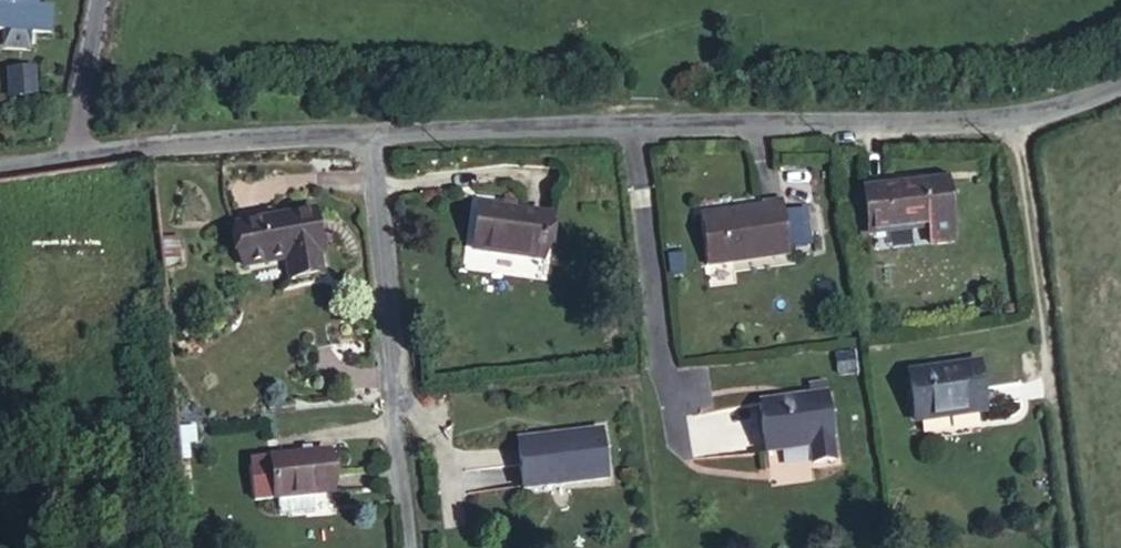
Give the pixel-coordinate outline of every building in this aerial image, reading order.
[(3,32),(40,34),(42,10),(43,0),(5,0),(3,32)] [(42,10),(40,34),(55,35),(57,11),(42,10)] [(7,73),(9,103),(39,101),(37,71),(7,73)] [(876,181),(881,226),(940,220),(942,236),(967,233),(961,171),(876,181)] [(793,199),(772,200),(711,208),(716,253),(799,246),(793,199)] [(316,250),(329,247),(321,206),(241,222),(248,262),(290,255),(295,277),(321,272),(316,250)] [(536,232),(468,220),(461,266),(529,277),(536,232)] [(334,270),(329,247),(316,250),(321,272),(334,270)] [(923,416),(995,408),(989,362),(918,371),(923,416)] [(829,389),(762,399),(769,449),(813,443),(815,460),(838,456),(829,389)] [(612,425),(528,436),(534,485),(618,474),(612,425)] [(310,457),(324,456),(323,448),(310,448),(310,457)] [(323,494),(341,493),(337,454),(324,456),(310,457),(280,461),(284,499),(323,494)] [(284,499),(280,461),(259,463),(263,501),(284,499)] [(325,513),(323,494),(284,499),(288,517),(325,513)]
